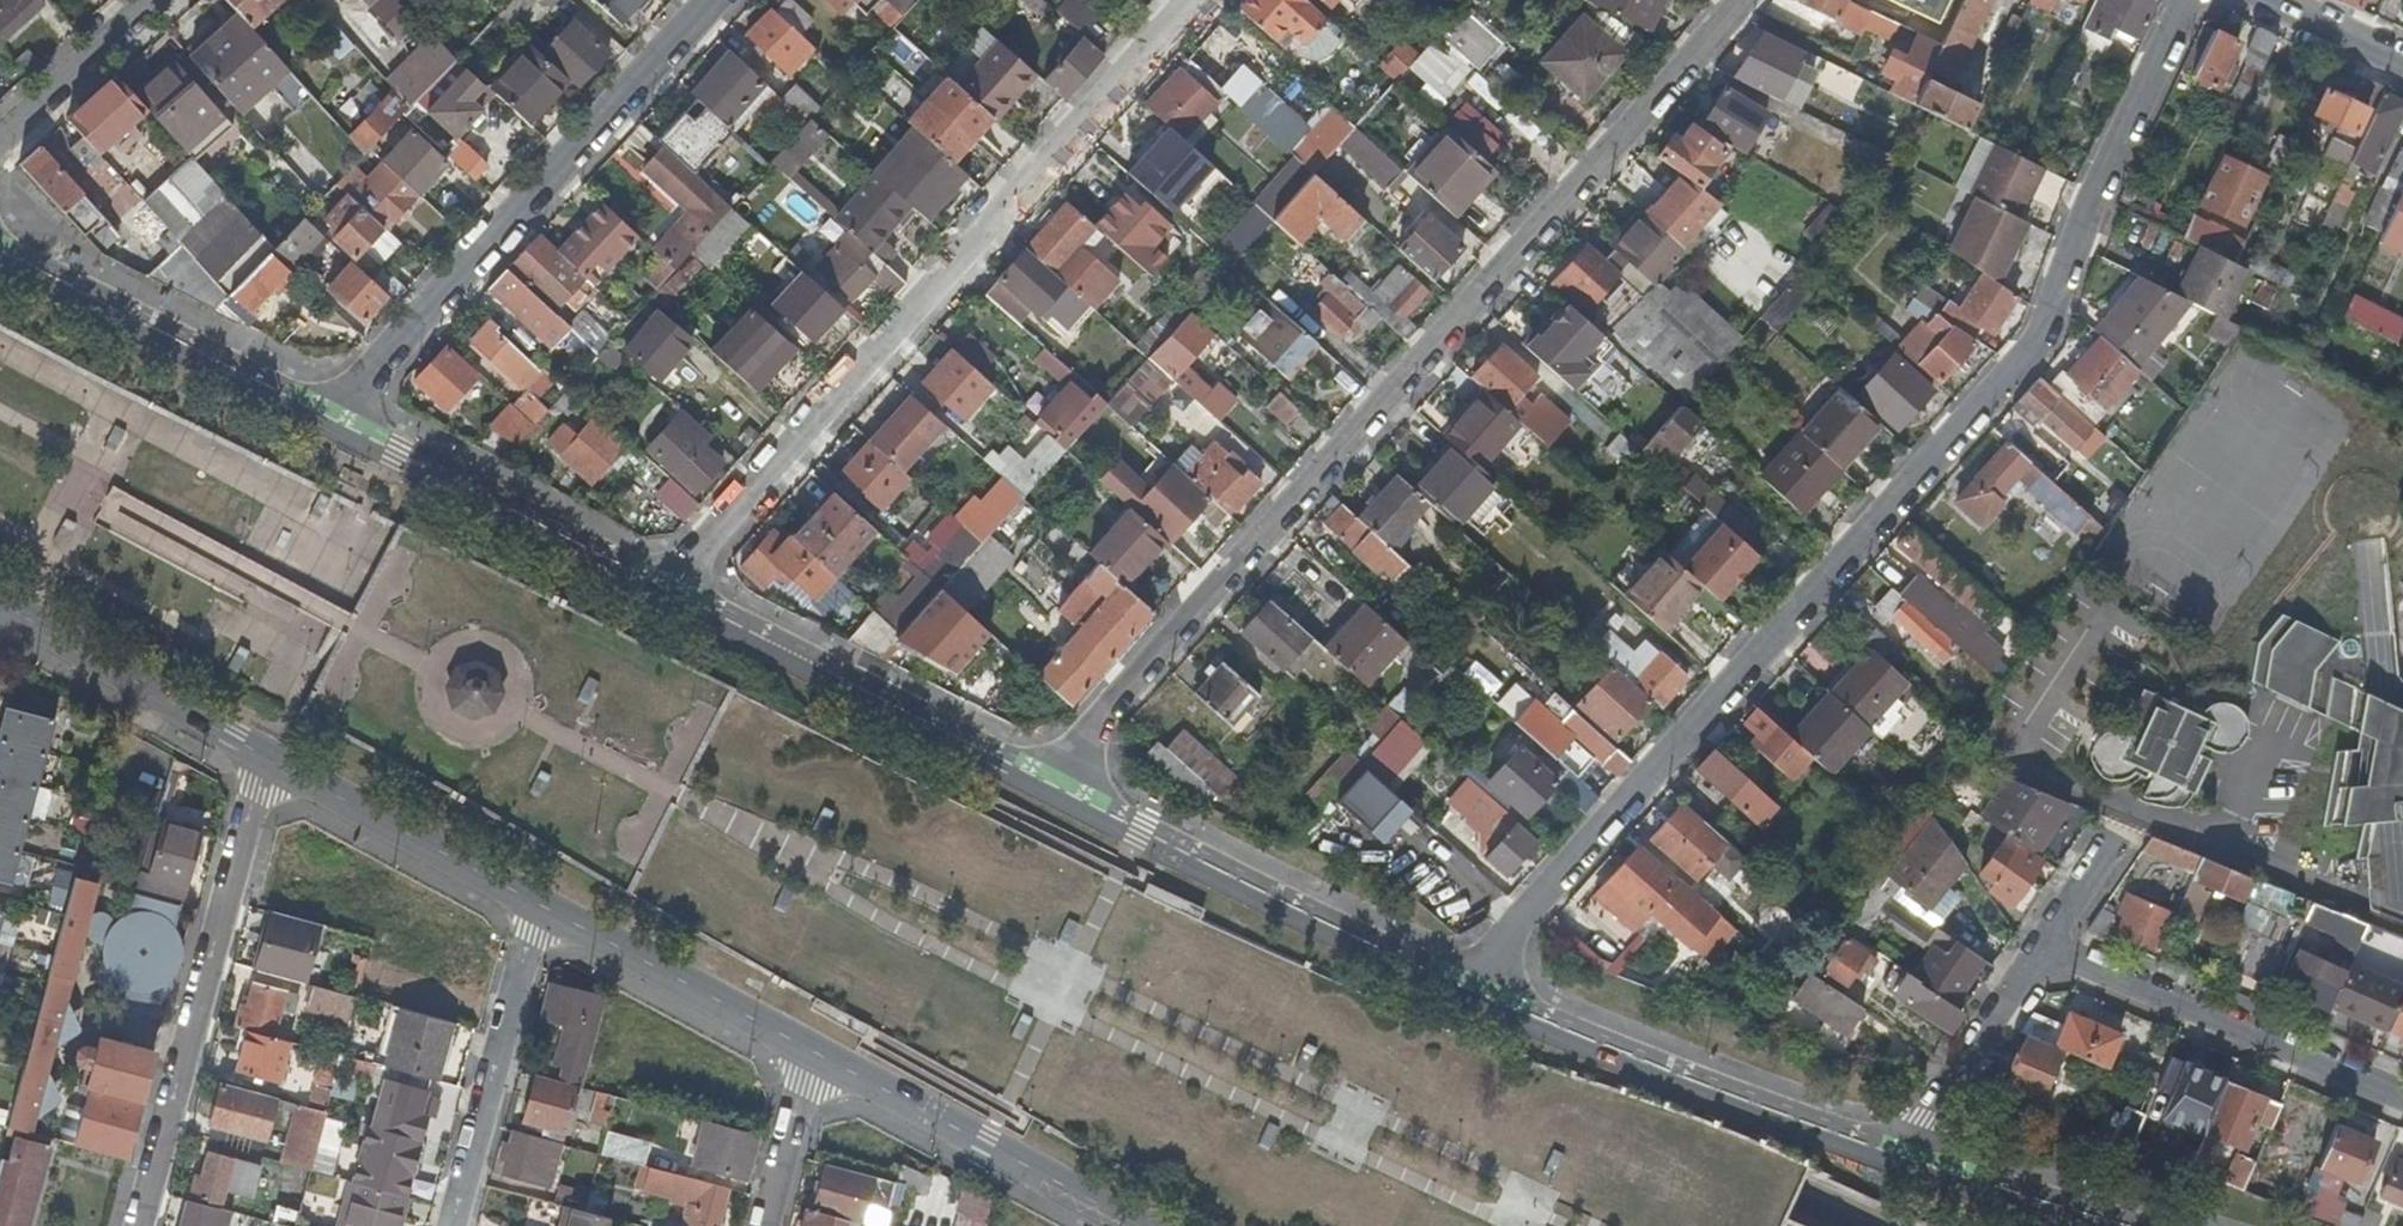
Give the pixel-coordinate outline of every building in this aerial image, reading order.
[(0,43),(42,3),(39,0),(0,0),(0,43)] [(278,0),(225,0),(237,13),(249,26),(278,0)] [(327,15),(313,0),(306,0),(296,10),(313,28),(327,15)] [(412,10),(403,0),(369,0),(394,27),(412,10)] [(639,0),(595,0),(619,21),(639,0)] [(775,12),(789,25),(799,35),(811,22),(788,0),(786,0),(775,12)] [(886,0),(851,0),(866,14),(870,9),(890,28),(902,15),(886,0)] [(1046,2),(1043,0),(1023,0),(1037,13),(1046,2)] [(1305,0),(1248,0),(1240,9),(1277,43),(1287,30),(1304,45),(1327,19),(1305,0)] [(1648,28),(1662,0),(1590,0),(1648,28)] [(1836,20),(1845,0),(1795,0),(1799,2),(1799,3),(1813,9),(1822,14),(1836,20)] [(1847,25),(1857,5),(1847,0),(1845,0),(1836,20),(1847,25)] [(1935,22),(1945,0),(1887,0),(1935,22)] [(1941,44),(1929,71),(1952,82),(1990,0),(1962,0),(1941,44)] [(2027,3),(2046,11),(2052,0),(2028,0),(2027,3)] [(2150,0),(2095,0),(2085,20),(2074,45),(2101,57),(2109,41),(2106,40),(2112,27),(2136,39),(2152,1),(2150,0)] [(1857,5),(1847,25),(1863,33),(1865,27),(1864,26),(1870,11),(1857,5)] [(1074,7),(1064,18),(1083,36),(1088,40),(1098,27),(1074,7)] [(1501,44),(1461,8),(1445,25),(1437,35),(1439,36),(1450,47),(1477,70),(1501,44)] [(1822,14),(1813,9),(1810,16),(1819,20),(1822,14)] [(788,74),(813,47),(799,35),(789,25),(787,27),(769,10),(746,35),(788,74)] [(1864,26),(1865,27),(1884,36),(1891,21),(1870,11),(1864,26)] [(237,13),(226,23),(231,28),(193,63),(236,111),(238,113),(287,68),(249,26),(237,13)] [(427,26),(414,13),(399,26),(408,36),(416,28),(420,32),(427,26)] [(1557,76),(1562,71),(1586,94),(1623,54),(1582,18),(1542,61),(1557,76)] [(231,28),(226,23),(223,19),(184,54),(193,63),(231,28)] [(575,19),(541,55),(566,77),(571,82),(575,85),(608,49),(575,19)] [(1340,32),(1327,19),(1304,45),(1287,30),(1277,43),(1285,50),(1290,45),(1297,50),(1296,57),(1308,61),(1317,61),(1325,57),(1332,52),(1340,40),(1336,37),(1340,32)] [(1220,59),(1228,50),(1236,41),(1218,24),(1188,58),(1211,78),(1217,71),(1213,67),(1220,59)] [(2238,43),(2202,26),(2180,72),(2216,90),(2217,87),(2224,91),(2236,64),(2229,61),(2238,43)] [(2252,54),(2247,65),(2260,71),(2277,36),(2260,28),(2249,52),(2252,54)] [(436,32),(389,76),(413,102),(460,58),(436,32)] [(1780,102),(1790,84),(1796,74),(1807,56),(1763,34),(1740,69),(1745,71),(1739,81),(1780,102)] [(1897,79),(1890,94),(1912,105),(1924,80),(1929,71),(1941,44),(1919,34),(1906,61),(1892,55),(1883,72),(1897,79)] [(1063,98),(1103,53),(1088,40),(1083,36),(1060,62),(1043,81),(1062,97),(1063,98)] [(1406,74),(1417,83),(1441,57),(1450,47),(1439,36),(1406,74)] [(1402,39),(1378,66),(1379,67),(1395,81),(1420,54),(1402,39)] [(490,88),(530,44),(525,40),(485,84),(490,88)] [(1031,70),(997,40),(957,86),(991,116),(996,121),(1037,76),(1031,70)] [(530,44),(490,88),(525,122),(566,77),(541,55),(530,44)] [(26,50),(14,61),(27,75),(39,64),(26,50)] [(1261,80),(1243,63),(1228,50),(1220,59),(1213,67),(1217,71),(1211,78),(1210,79),(1225,93),(1239,106),(1254,88),(1261,80)] [(759,105),(792,137),(805,122),(804,121),(780,99),(728,51),(690,92),(729,130),(742,117),(746,120),(759,105)] [(1060,62),(1048,51),(1031,70),(1037,76),(1043,81),(1060,62)] [(1179,70),(1146,106),(1168,126),(1182,139),(1207,112),(1225,93),(1210,79),(1184,56),(1176,66),(1179,70)] [(1441,57),(1417,83),(1435,100),(1459,73),(1441,57)] [(176,62),(136,98),(146,109),(157,121),(174,139),(213,104),(176,62)] [(2260,71),(2247,65),(2233,95),(2246,101),(2260,71)] [(480,109),(470,99),(482,86),(465,70),(444,92),(427,111),(456,136),(480,109)] [(1796,74),(1790,84),(1797,88),(1804,78),(1796,74)] [(136,98),(115,75),(67,119),(83,136),(97,152),(110,140),(119,149),(130,139),(122,130),(146,109),(136,98)] [(530,126),(571,82),(566,77),(525,122),(530,126)] [(946,77),(906,121),(911,125),(950,160),(991,116),(957,86),(946,77)] [(2342,98),(2326,90),(2314,115),(2355,134),(2366,110),(2372,113),(2381,94),(2384,87),(2366,78),(2354,104),(2350,102),(2342,98)] [(1978,106),(1924,80),(1912,105),(1927,111),(1966,131),(1978,106)] [(794,84),(780,99),(804,121),(818,106),(794,84)] [(1254,88),(1239,106),(1296,158),(1313,173),(1338,145),(1353,127),(1352,126),(1334,110),(1309,138),(1254,88)] [(1724,90),(1702,126),(1743,151),(1766,113),(1724,90)] [(393,92),(350,137),(364,153),(392,123),(402,114),(409,106),(393,92)] [(2378,161),(2370,158),(2373,152),(2381,155),(2402,108),(2402,104),(2381,94),(2372,113),(2355,149),(2347,165),(2346,169),(2355,172),(2358,165),(2373,173),(2378,161)] [(1471,103),(1463,112),(1490,136),(1498,128),(1471,103)] [(1215,120),(1207,112),(1182,139),(1190,146),(1215,120)] [(1478,149),(1490,136),(1463,112),(1451,126),(1478,149)] [(400,130),(408,120),(402,114),(392,123),(400,130)] [(813,120),(772,165),(789,180),(824,141),(827,143),(832,137),(813,120)] [(950,160),(911,125),(871,171),(875,176),(892,191),(914,210),(926,220),(966,174),(950,160)] [(1672,135),(1656,156),(1680,174),(1697,186),(1725,149),(1691,125),(1679,141),(1672,135)] [(1172,191),(1202,156),(1190,146),(1182,139),(1168,126),(1137,160),(1172,191)] [(1387,190),(1404,171),(1400,168),(1354,127),(1353,127),(1338,145),(1313,173),(1316,176),(1318,178),(1333,191),(1358,163),(1387,190)] [(1447,127),(1405,173),(1449,212),(1474,185),(1478,188),(1494,170),(1447,127)] [(395,148),(383,161),(419,193),(446,163),(411,131),(400,142),(395,138),(390,144),(395,148)] [(93,168),(103,159),(97,152),(83,136),(69,149),(84,165),(88,162),(93,168)] [(2323,154),(2347,165),(2355,149),(2331,138),(2323,154)] [(445,142),(439,148),(472,178),(485,164),(470,151),(466,155),(455,145),(452,148),(445,142)] [(707,180),(703,184),(729,208),(756,177),(740,164),(748,154),(735,142),(725,152),(719,147),(710,157),(717,163),(705,177),(707,180)] [(2035,143),(2026,161),(2037,167),(2045,149),(2035,143)] [(1901,162),(1865,144),(1854,165),(1885,179),(1901,162)] [(2017,220),(2028,199),(2043,169),(2037,167),(2026,161),(2020,158),(1993,145),(1968,196),(1974,199),(2017,220)] [(18,164),(63,212),(78,229),(79,227),(87,236),(91,232),(103,246),(117,234),(38,146),(18,164)] [(689,211),(653,250),(659,255),(674,269),(689,252),(729,208),(703,184),(663,146),(641,169),(689,211)] [(2397,150),(2381,186),(2363,224),(2381,233),(2400,194),(2402,187),(2402,152),(2397,150)] [(2228,155),(2221,152),(2219,157),(2223,160),(2202,205),(2240,223),(2262,178),(2225,160),(2228,155)] [(2370,158),(2378,161),(2381,155),(2373,152),(2370,158)] [(141,201),(169,231),(216,283),(261,235),(246,219),(190,157),(177,168),(168,176),(206,218),(191,232),(153,190),(141,201)] [(1296,158),(1255,204),(1258,207),(1271,219),(1313,173),(1296,158)] [(386,229),(419,193),(383,161),(364,181),(350,168),(336,183),(348,194),(351,196),(383,226),(386,229)] [(2043,169),(2028,199),(2032,201),(2046,171),(2043,169)] [(1343,234),(1360,216),(1333,191),(1318,178),(1316,176),(1313,173),(1271,219),(1295,241),(1320,214),(1343,234)] [(1679,244),(1718,202),(1697,186),(1680,174),(1644,213),(1679,244)] [(2320,225),(2339,231),(2354,181),(2335,175),(2320,225)] [(892,191),(875,176),(855,200),(837,222),(849,233),(868,250),(871,253),(880,261),(888,267),(898,255),(878,237),(893,219),(900,225),(914,210),(892,191)] [(1474,185),(1449,212),(1455,218),(1480,190),(1478,188),(1474,185)] [(2400,194),(2381,233),(2375,247),(2382,250),(2385,244),(2402,252),(2402,250),(2402,187),(2400,194)] [(1172,224),(1138,193),(1133,199),(1124,190),(1095,223),(1152,275),(1168,257),(1154,245),(1172,224)] [(354,258),(383,226),(351,196),(348,194),(326,219),(340,232),(333,239),(354,258)] [(2163,205),(2136,194),(2126,211),(2180,238),(2185,227),(2186,225),(2160,212),(2163,205)] [(267,199),(246,219),(261,235),(273,249),(293,228),(267,199)] [(2017,220),(1974,199),(1948,252),(1984,276),(1996,284),(2027,225),(2017,220)] [(592,285),(637,236),(601,202),(556,251),(569,263),(584,277),(592,285)] [(1723,205),(1718,202),(1679,244),(1686,250),(1690,254),(1692,255),(1702,244),(1698,233),(1723,205)] [(1092,237),(1097,231),(1065,203),(1026,247),(1065,282),(1070,286),(1077,293),(1092,306),(1097,311),(1121,282),(1089,253),(1078,243),(1087,232),(1092,237)] [(1821,251),(1851,217),(1829,204),(1802,235),(1821,251)] [(1258,207),(1218,254),(1230,265),(1271,219),(1258,207)] [(707,268),(746,223),(729,208),(689,252),(707,268)] [(1644,213),(1604,258),(1621,273),(1644,294),(1721,363),(1742,340),(1677,282),(1666,295),(1655,284),(1686,250),(1679,244),(1644,213)] [(1429,214),(1398,249),(1432,279),(1463,244),(1429,214)] [(1371,226),(1365,219),(1360,216),(1343,234),(1354,245),(1371,226)] [(324,245),(327,241),(302,218),(293,228),(273,249),(269,253),(290,271),(318,240),(324,245)] [(2239,254),(2185,227),(2180,238),(2193,244),(2202,248),(2234,264),(2239,254)] [(1092,237),(1087,232),(1078,243),(1089,253),(1105,235),(1098,229),(1097,231),(1092,237)] [(169,253),(146,275),(191,298),(215,310),(228,296),(216,283),(169,231),(158,241),(169,253)] [(873,277),(894,296),(903,286),(905,283),(888,267),(880,261),(871,253),(868,250),(849,233),(815,268),(850,301),(873,277)] [(577,286),(584,277),(569,263),(556,251),(538,234),(508,266),(555,309),(564,300),(575,310),(587,296),(577,286)] [(810,257),(798,244),(786,258),(798,269),(810,257)] [(1588,318),(1594,312),(1605,300),(1600,296),(1618,276),(1585,246),(1554,279),(1568,291),(1563,296),(1588,318)] [(1068,334),(1092,306),(1077,293),(1070,286),(1065,282),(1026,247),(984,294),(1023,329),(1037,314),(1045,324),(1050,318),(1068,334)] [(2202,248),(2178,297),(2202,310),(2217,317),(2224,320),(2248,271),(2234,264),(2202,248)] [(1368,329),(1380,316),(1379,315),(1349,289),(1307,251),(1290,271),(1308,287),(1316,277),(1326,286),(1311,304),(1316,309),(1314,311),(1341,334),(1348,326),(1356,333),(1364,325),(1368,329)] [(242,323),(290,271),(269,253),(231,293),(228,296),(215,310),(242,323)] [(1216,253),(1175,298),(1178,300),(1190,310),(1230,265),(1218,254),(1216,253)] [(693,292),(707,276),(709,274),(700,267),(700,265),(690,256),(674,274),(676,275),(654,300),(667,311),(680,297),(676,293),(684,284),(693,292)] [(363,321),(387,295),(370,280),(351,262),(326,288),(363,321)] [(1399,266),(1383,283),(1397,295),(1387,305),(1379,315),(1380,316),(1406,341),(1417,329),(1404,317),(1427,291),(1399,266)] [(382,268),(370,280),(387,295),(394,301),(405,289),(382,268)] [(551,348),(569,328),(505,269),(487,289),(551,348)] [(813,341),(843,308),(801,271),(771,305),(813,341)] [(1605,300),(1594,312),(1612,329),(1644,294),(1621,273),(1618,276),(1600,296),(1605,300)] [(707,276),(693,292),(717,313),(731,297),(707,276)] [(1947,304),(1939,317),(1973,340),(1981,328),(1992,335),(2017,298),(1996,284),(1984,276),(1974,291),(1967,287),(1963,293),(1969,297),(1960,312),(1947,304)] [(1387,305),(1374,293),(1358,279),(1349,289),(1379,315),(1387,305)] [(2129,364),(2145,343),(2141,340),(2150,329),(2175,296),(2141,279),(2096,334),(2100,338),(2129,364)] [(1797,281),(1763,319),(1777,332),(1812,295),(1797,281)] [(1374,293),(1387,305),(1397,295),(1383,283),(1374,293)] [(1682,406),(1721,363),(1644,294),(1612,329),(1622,338),(1614,346),(1617,349),(1682,406)] [(2352,296),(2341,317),(2394,344),(2402,326),(2402,321),(2352,296)] [(1939,382),(1954,365),(1960,359),(1973,344),(1951,330),(1939,317),(1913,299),(1905,310),(1933,331),(1943,341),(1931,353),(1920,365),(1939,382)] [(1190,310),(1178,300),(1153,326),(1135,346),(1148,357),(1190,310)] [(1289,379),(1319,345),(1271,302),(1240,335),(1289,379)] [(1537,334),(1525,347),(1571,389),(1582,377),(1587,381),(1617,349),(1614,346),(1568,305),(1564,308),(1553,322),(1549,325),(1539,336),(1537,334)] [(1553,322),(1564,308),(1560,305),(1548,318),(1553,322)] [(1148,357),(1171,377),(1172,379),(1218,421),(1236,401),(1215,383),(1208,390),(1181,365),(1211,330),(1190,310),(1148,357)] [(625,349),(658,378),(689,341),(657,312),(625,349)] [(759,314),(718,358),(757,393),(797,348),(759,314)] [(2209,334),(2229,345),(2240,329),(2224,320),(2217,317),(2209,334)] [(1521,343),(1525,347),(1537,334),(1539,336),(1549,325),(1543,319),(1521,343)] [(495,330),(497,327),(490,320),(470,341),(520,388),(537,369),(495,330)] [(587,328),(579,337),(598,354),(606,345),(587,328)] [(2141,340),(2145,343),(2154,331),(2150,329),(2141,340)] [(1920,365),(1931,353),(1910,335),(1897,349),(1918,368),(1920,365)] [(2100,338),(2083,356),(2078,362),(2052,390),(2059,396),(2090,425),(2138,372),(2129,364),(2100,338)] [(609,369),(622,354),(609,342),(606,345),(598,354),(596,357),(609,369)] [(1500,345),(1489,359),(1483,364),(1472,377),(1510,410),(1538,378),(1500,345)] [(414,381),(445,409),(476,375),(445,346),(414,381)] [(962,415),(991,383),(952,347),(923,380),(962,415)] [(797,348),(757,393),(761,397),(801,352),(797,348)] [(1069,444),(1106,403),(1068,370),(1045,348),(1034,360),(1065,387),(1059,393),(1050,403),(1038,416),(1069,444)] [(2078,362),(2083,356),(2077,351),(2072,357),(2078,362)] [(1483,364),(1489,359),(1484,354),(1479,360),(1483,364)] [(1126,382),(1150,403),(1172,379),(1171,377),(1148,357),(1126,382)] [(1894,357),(1886,365),(1880,372),(1876,368),(1874,366),(1862,378),(1869,384),(1858,396),(1897,430),(1933,391),(1894,357)] [(1960,359),(1954,365),(1959,369),(1964,363),(1960,359)] [(1880,372),(1886,365),(1882,361),(1876,368),(1880,372)] [(65,376),(74,381),(78,374),(70,369),(65,376)] [(1576,393),(1587,381),(1582,377),(1571,389),(1576,393)] [(1150,403),(1126,382),(1106,403),(1130,425),(1150,403)] [(2044,391),(2035,383),(2020,399),(2019,401),(2024,406),(2072,449),(2088,432),(2055,401),(2059,396),(2052,390),(2048,387),(2044,391)] [(1444,420),(1449,425),(1461,411),(1480,388),(1476,384),(1444,420)] [(1839,387),(1798,431),(1800,433),(1839,468),(1880,424),(1839,387)] [(580,399),(567,388),(547,411),(546,412),(552,417),(559,409),(566,415),(580,399)] [(1059,393),(1054,388),(1045,399),(1050,403),(1059,393)] [(1480,388),(1461,411),(1467,416),(1448,439),(1454,444),(1482,470),(1522,425),(1480,388)] [(524,389),(511,403),(517,409),(533,424),(534,425),(546,412),(547,411),(524,389)] [(864,436),(898,466),(926,435),(939,420),(906,390),(893,405),(864,436)] [(1290,426),(1303,412),(1299,409),(1279,391),(1267,405),(1290,426)] [(2024,406),(2019,401),(2015,406),(2020,410),(2024,406)] [(533,424),(517,409),(511,403),(509,402),(488,427),(518,443),(533,426),(533,425),(533,424)] [(1660,469),(1678,450),(1685,441),(1701,424),(1682,406),(1641,451),(1660,469)] [(703,446),(713,435),(685,410),(650,450),(696,492),(722,462),(703,446)] [(1467,416),(1461,411),(1449,425),(1441,433),(1448,439),(1467,416)] [(624,447),(632,454),(641,461),(645,456),(595,412),(574,435),(563,425),(546,444),(587,480),(596,471),(600,474),(609,464),(624,447)] [(1024,415),(1018,423),(1029,434),(1037,425),(1024,415)] [(1069,444),(1038,416),(1034,421),(1049,434),(1065,449),(1069,444)] [(2039,447),(2005,417),(1993,430),(2007,443),(2040,473),(2049,481),(2065,461),(2045,439),(2039,447)] [(126,431),(115,425),(103,448),(114,454),(126,431)] [(1607,448),(1627,466),(1641,451),(1621,433),(1607,448)] [(1799,513),(1839,468),(1800,433),(1760,478),(1799,513)] [(196,441),(205,446),(209,439),(200,434),(196,441)] [(1009,446),(998,458),(991,466),(1007,480),(1023,495),(1036,481),(1065,449),(1049,434),(1025,460),(1009,446)] [(875,504),(905,472),(898,466),(864,436),(863,435),(835,467),(875,504)] [(1685,441),(1678,450),(1682,453),(1690,445),(1685,441)] [(1223,499),(1237,512),(1262,484),(1215,442),(1186,475),(1211,497),(1218,504),(1223,499)] [(1964,492),(1958,500),(1987,526),(2009,503),(2008,502),(2023,485),(2027,488),(2040,473),(2007,443),(1994,457),(1988,464),(1964,490),(1964,492)] [(1456,526),(1495,481),(1482,470),(1454,444),(1414,489),(1430,503),(1456,526)] [(624,447),(609,464),(617,471),(632,454),(624,447)] [(991,466),(998,458),(990,451),(982,459),(991,466)] [(1994,457),(1990,454),(1984,460),(1988,464),(1994,457)] [(248,467),(256,472),(260,465),(252,460),(248,467)] [(1115,467),(1101,482),(1125,504),(1131,509),(1165,539),(1169,543),(1211,497),(1186,475),(1174,464),(1146,497),(1136,488),(1137,486),(1115,467)] [(1683,472),(1678,477),(1684,482),(1680,487),(1719,522),(1728,511),(1694,480),(1693,482),(1683,472)] [(2040,473),(2027,488),(2041,501),(2055,486),(2049,481),(2040,473)] [(1389,548),(1430,503),(1414,489),(1399,475),(1359,521),(1389,548)] [(1678,477),(1674,482),(1680,487),(1684,482),(1678,477)] [(686,519),(699,505),(669,478),(657,491),(686,519)] [(1007,480),(965,527),(981,541),(1021,497),(1023,495),(1007,480)] [(2128,495),(2112,483),(2088,515),(2090,518),(2104,530),(2104,529),(2128,495)] [(2076,534),(2090,518),(2088,515),(2055,486),(2041,501),(2076,534)] [(832,491),(791,536),(832,573),(833,574),(874,528),(832,491)] [(332,499),(321,493),(309,516),(320,522),(332,499)] [(1408,591),(1421,576),(1389,548),(1359,521),(1335,499),(1331,496),(1323,505),(1334,515),(1326,525),(1382,574),(1385,571),(1408,591)] [(1036,510),(1021,497),(981,541),(980,543),(940,587),(964,608),(1012,555),(1003,547),(1036,510)] [(1223,499),(1218,504),(1233,517),(1237,512),(1223,499)] [(1131,509),(1090,555),(1099,562),(1123,584),(1165,539),(1131,509)] [(1728,511),(1719,522),(1760,558),(1771,546),(1730,509),(1728,511)] [(77,525),(66,519),(55,542),(65,547),(77,525)] [(1984,623),(2000,606),(1913,527),(1897,545),(1984,623)] [(772,528),(759,543),(754,549),(739,564),(763,584),(777,568),(786,576),(790,571),(815,592),(832,573),(791,536),(786,540),(772,528)] [(963,528),(931,563),(924,571),(923,572),(940,587),(980,543),(963,528)] [(895,547),(907,556),(914,549),(903,539),(895,547)] [(1128,588),(1169,543),(1165,539),(1123,584),(1128,588)] [(1735,591),(1759,564),(1731,539),(1707,566),(1735,591)] [(754,549),(759,543),(754,540),(750,545),(754,549)] [(13,556),(0,549),(0,562),(8,566),(13,556)] [(924,571),(931,563),(914,549),(907,556),(924,571)] [(1663,631),(1701,587),(1664,553),(1625,598),(1663,631)] [(1904,598),(1915,586),(1881,555),(1870,568),(1893,589),(1903,599),(1904,598)] [(1078,628),(1037,674),(1070,703),(1153,611),(1128,588),(1123,584),(1099,562),(1059,610),(1078,628)] [(437,575),(446,580),(450,573),(441,568),(437,575)] [(900,598),(882,618),(899,634),(940,587),(923,572),(900,598)] [(832,573),(815,592),(819,596),(836,577),(833,574),(832,573)] [(1934,603),(1915,586),(1904,598),(1923,615),(1934,603)] [(900,598),(887,587),(869,607),(874,611),(882,618),(900,598)] [(1945,662),(1958,648),(1935,628),(1903,599),(1893,589),(1876,607),(1879,611),(1890,621),(1894,616),(1898,620),(1945,662)] [(110,603),(119,607),(123,600),(114,595),(110,603)] [(1323,648),(1271,602),(1243,633),(1295,680),(1296,678),(1323,648)] [(1923,615),(1937,627),(1948,613),(1934,603),(1923,615)] [(1407,643),(1365,605),(1324,650),(1366,687),(1407,643)] [(524,617),(533,621),(537,614),(528,610),(524,617)] [(899,634),(882,618),(874,611),(851,635),(884,651),(899,634)] [(1883,629),(1891,621),(1890,621),(1879,611),(1872,619),(1883,629)] [(1966,629),(1948,613),(1937,627),(1955,643),(1966,629)] [(1894,616),(1890,621),(1891,621),(1894,624),(1898,620),(1894,616)] [(2375,653),(2391,652),(2390,635),(2325,636),(2275,616),(2250,646),(2245,684),(2360,733),(2353,750),(2331,753),(2320,829),(2361,824),(2354,860),(2365,859),(2369,888),(2402,886),(2402,701),(2375,675),(2377,673),(2379,670),(2380,667),(2380,663),(2380,661),(2380,659),(2379,657),(2375,653)] [(1481,629),(1468,618),(1429,662),(1442,674),(1450,665),(1481,629)] [(1874,631),(1865,624),(1855,635),(1863,643),(1874,631)] [(1494,640),(1481,629),(1450,665),(1462,676),(1494,640)] [(1886,663),(1896,652),(1874,631),(1863,643),(1872,651),(1886,663)] [(1607,632),(1592,649),(1612,666),(1633,685),(1635,682),(1663,707),(1687,679),(1643,642),(1632,654),(1607,632)] [(884,651),(851,635),(846,640),(878,657),(884,651)] [(251,652),(240,646),(228,669),(239,675),(251,652)] [(1867,727),(1907,682),(1893,670),(1886,663),(1872,651),(1831,696),(1867,727)] [(1896,652),(1886,663),(1893,670),(1903,658),(1896,652)] [(2394,679),(2391,652),(2375,653),(2379,657),(2380,659),(2380,661),(2380,663),(2380,667),(2379,670),(2377,673),(2375,675),(2402,701),(2402,691),(2394,679)] [(2010,670),(1995,656),(1982,670),(1999,686),(2010,670)] [(512,706),(522,687),(516,667),(498,657),(476,664),(467,682),(473,702),(492,712),(512,706)] [(1220,662),(1222,661),(1218,658),(1207,671),(1211,675),(1222,663),(1220,662)] [(1262,695),(1222,661),(1220,662),(1222,663),(1211,675),(1197,691),(1195,690),(1193,693),(1232,727),(1234,725),(1233,723),(1259,696),(1260,697),(1262,695)] [(1462,676),(1450,665),(1442,674),(1429,688),(1447,704),(1467,681),(1462,676)] [(1617,739),(1651,701),(1633,685),(1612,666),(1578,704),(1617,739)] [(1506,713),(1525,693),(1512,681),(1493,701),(1506,713)] [(684,686),(680,693),(689,698),(693,691),(684,686)] [(2142,686),(2126,722),(2123,728),(2122,728),(2118,728),(2109,728),(2102,732),(2097,736),(2094,740),(2092,743),(2090,750),(2089,753),(2091,760),(2093,767),(2096,771),(2099,773),(2102,776),(2107,778),(2110,780),(2115,780),(2122,779),(2128,777),(2131,774),(2136,768),(2151,773),(2141,795),(2143,796),(2147,797),(2153,798),(2160,797),(2164,796),(2172,791),(2177,785),(2180,786),(2211,719),(2224,725),(2234,703),(2232,702),(2227,700),(2223,700),(2217,700),(2209,703),(2206,705),(2199,713),(2142,686)] [(1831,775),(1870,730),(1867,727),(1831,696),(1827,693),(1788,737),(1810,757),(1831,775)] [(1411,707),(1397,694),(1387,705),(1399,716),(1401,718),(1411,707)] [(1550,718),(1617,777),(1630,763),(1563,703),(1550,718)] [(2247,720),(2246,716),(2242,710),(2237,705),(2234,703),(2224,725),(2211,719),(2180,786),(2195,793),(2213,750),(2220,752),(2225,752),(2230,750),(2236,748),(2240,744),(2244,740),(2246,735),(2247,730),(2248,725),(2247,720)] [(11,884),(11,882),(9,881),(52,719),(54,720),(54,718),(5,705),(5,707),(7,707),(0,733),(0,881),(11,884)] [(1378,738),(1399,716),(1387,705),(1367,728),(1378,738)] [(1791,780),(1810,757),(1788,737),(1757,709),(1743,724),(1756,736),(1750,744),(1791,780)] [(1380,779),(1419,735),(1401,718),(1361,763),(1377,777),(1380,779)] [(354,733),(362,738),(366,730),(358,726),(354,733)] [(1183,731),(1166,749),(1207,785),(1221,798),(1236,780),(1183,731)] [(1533,752),(1539,745),(1528,735),(1514,750),(1533,752)] [(1552,737),(1542,748),(1547,752),(1555,760),(1590,790),(1599,779),(1586,767),(1591,761),(1581,752),(1578,755),(1569,747),(1566,750),(1552,737)] [(1196,798),(1207,785),(1166,749),(1160,743),(1148,757),(1191,795),(1196,798)] [(1345,748),(1305,793),(1321,807),(1333,794),(1361,763),(1345,748)] [(1773,839),(1791,820),(1714,750),(1696,770),(1773,839)] [(1515,755),(1489,784),(1503,797),(1497,804),(1519,824),(1555,785),(1586,812),(1599,798),(1590,790),(1555,760),(1547,752),(1535,765),(1515,755)] [(1337,822),(1377,777),(1361,763),(1333,794),(1321,807),(1337,822)] [(1503,797),(1489,784),(1466,764),(1460,771),(1497,804),(1503,797)] [(166,770),(157,799),(164,801),(173,772),(166,770)] [(440,778),(448,783),(452,776),(443,771),(440,778)] [(2062,817),(2070,804),(2006,778),(1979,817),(2035,855),(2062,817)] [(1729,878),(1745,859),(1736,850),(1713,830),(1702,820),(1700,822),(1682,805),(1652,840),(1698,881),(1712,864),(1729,878)] [(1727,814),(1713,830),(1736,850),(1749,835),(1727,814)] [(152,817),(136,871),(151,875),(164,823),(165,820),(152,817)] [(1944,895),(1966,864),(1950,841),(1933,817),(1890,875),(1878,867),(1868,882),(1887,894),(1893,898),(1902,886),(1943,916),(1954,902),(1944,895)] [(2066,820),(2062,817),(2035,855),(2040,858),(2066,820)] [(1511,828),(1486,858),(1505,875),(1535,842),(1511,820),(1507,825),(1511,828)] [(151,875),(136,871),(130,892),(179,905),(184,885),(186,884),(199,832),(164,823),(151,875)] [(1416,884),(1412,889),(1438,912),(1480,868),(1439,832),(1404,872),(1416,884)] [(1990,889),(1989,891),(2010,906),(2041,860),(2005,836),(1980,873),(1991,880),(1986,886),(1990,889)] [(2191,860),(2197,863),(2200,857),(2151,837),(2141,851),(2186,870),(2191,860)] [(1677,882),(1638,847),(1608,882),(1581,911),(1620,946),(1637,927),(1637,925),(1639,925),(1647,916),(1650,912),(1677,882)] [(601,848),(597,855),(606,860),(610,853),(601,848)] [(1003,853),(999,860),(1008,865),(1012,858),(1003,853)] [(2240,900),(2249,878),(2200,857),(2197,863),(2191,879),(2182,900),(2179,907),(2177,913),(2176,915),(2196,924),(2208,892),(2201,889),(2203,884),(2214,889),(2211,895),(2219,898),(2222,892),(2240,900)] [(54,1044),(59,1023),(64,1006),(96,884),(73,877),(22,1072),(45,1078),(46,1075),(54,1044)] [(1719,916),(1679,879),(1677,882),(1650,912),(1691,949),(1719,916)] [(1870,920),(1887,894),(1868,882),(1865,886),(1851,907),(1870,920)] [(63,908),(69,887),(56,883),(49,904),(63,908)] [(2369,888),(2371,910),(2377,912),(2383,897),(2397,903),(2400,895),(2402,895),(2402,886),(2369,888)] [(180,906),(129,893),(123,918),(119,920),(116,922),(114,924),(111,928),(107,934),(106,936),(104,942),(103,946),(103,953),(104,958),(105,964),(107,968),(110,973),(111,974),(116,979),(119,982),(122,984),(121,988),(120,990),(120,994),(120,997),(121,999),(122,1002),(123,1004),(126,1006),(129,1008),(131,1009),(137,1009),(140,1009),(144,1009),(149,1008),(153,1006),(157,1003),(159,1002),(164,997),(166,994),(168,991),(170,986),(171,981),(172,975),(172,974),(173,972),(176,967),(178,961),(179,956),(179,951),(179,944),(177,937),(174,932),(173,930),(180,906)] [(2159,952),(2175,912),(2168,910),(2128,894),(2119,913),(2125,916),(2118,935),(2159,952)] [(2400,895),(2397,903),(2383,897),(2377,912),(2402,922),(2402,895),(2400,895)] [(2182,900),(2173,896),(2168,910),(2175,912),(2177,913),(2179,907),(2182,900)] [(2367,925),(2312,902),(2308,911),(2303,923),(2358,946),(2360,942),(2367,925)] [(2112,915),(2102,909),(2088,930),(2105,937),(2112,920),(2112,915)] [(257,965),(271,912),(266,910),(251,964),(257,965)] [(257,965),(255,970),(302,982),(317,924),(271,912),(257,965)] [(15,930),(0,926),(0,986),(15,930)] [(2279,944),(2236,927),(2223,960),(2265,977),(2279,944)] [(1954,940),(1936,928),(1927,942),(1933,946),(1933,945),(1946,954),(1954,940)] [(1166,934),(1161,941),(1171,946),(1175,939),(1166,934)] [(1823,969),(1814,963),(1810,969),(1821,976),(1821,975),(1842,989),(1851,974),(1857,977),(1868,960),(1863,957),(1866,951),(1844,936),(1823,969)] [(364,937),(348,995),(354,996),(355,996),(370,939),(364,937)] [(1933,946),(1913,976),(1952,1003),(1970,974),(1982,981),(1992,966),(1954,940),(1946,954),(1933,945),(1933,946)] [(2326,965),(2300,953),(2283,987),(2332,1010),(2333,1007),(2341,988),(2348,970),(2328,960),(2326,965)] [(2362,1019),(2364,1015),(2389,1027),(2402,994),(2402,987),(2351,964),(2348,970),(2341,988),(2333,1007),(2362,1019)] [(1892,992),(1948,1030),(1962,1010),(1952,1003),(1913,976),(1895,965),(1885,980),(1894,987),(1892,992)] [(1243,972),(1239,979),(1249,984),(1253,977),(1243,972)] [(1859,1009),(1805,975),(1797,986),(1788,1000),(1843,1035),(1859,1009)] [(564,1063),(559,1081),(580,1087),(597,1029),(606,998),(579,991),(580,985),(565,981),(563,987),(552,984),(550,985),(541,1018),(578,1027),(577,1031),(572,1030),(571,1036),(564,1063)] [(241,1003),(234,1026),(246,1030),(272,1037),(279,1010),(292,1013),(297,996),(284,993),(285,990),(253,982),(249,996),(246,1004),(241,1003)] [(348,1019),(354,996),(348,995),(311,985),(305,1008),(348,1019)] [(2389,1027),(2387,1031),(2402,1037),(2402,994),(2389,1027)] [(69,1008),(64,1006),(59,1023),(54,1044),(59,1045),(69,1008)] [(400,1009),(386,1067),(396,1069),(428,1078),(434,1080),(439,1060),(449,1022),(400,1009)] [(2070,1014),(2064,1028),(2056,1047),(2061,1049),(2106,1068),(2114,1050),(2118,1039),(2120,1035),(2070,1014)] [(920,1015),(916,1022),(926,1027),(930,1020),(920,1015)] [(2362,1019),(2387,1031),(2389,1027),(2364,1015),(2362,1019)] [(2039,1018),(2031,1036),(2056,1047),(2064,1028),(2039,1018)] [(449,1022),(439,1060),(448,1062),(457,1024),(449,1022)] [(278,1081),(288,1041),(272,1037),(246,1030),(236,1070),(278,1081)] [(2041,1099),(2061,1049),(2056,1047),(2031,1036),(2027,1034),(2006,1084),(2041,1099)] [(565,1035),(557,1062),(564,1063),(571,1036),(565,1035)] [(141,1093),(152,1051),(98,1037),(94,1053),(91,1048),(83,1046),(76,1050),(75,1058),(78,1064),(83,1066),(90,1067),(85,1085),(88,1086),(128,1096),(129,1090),(141,1093)] [(2124,1042),(2118,1039),(2114,1050),(2119,1052),(2124,1042)] [(344,1041),(340,1054),(344,1056),(359,1060),(363,1046),(344,1041)] [(1317,1047),(1307,1042),(1295,1065),(1306,1070),(1317,1047)] [(323,1050),(309,1108),(324,1112),(340,1054),(339,1054),(323,1050)] [(1406,1050),(1402,1057),(1411,1063),(1415,1055),(1406,1050)] [(559,1081),(564,1063),(557,1062),(522,1052),(517,1070),(559,1081)] [(370,1083),(375,1064),(359,1060),(344,1056),(339,1075),(370,1083)] [(2202,1135),(2226,1079),(2184,1062),(2170,1056),(2161,1077),(2156,1089),(2170,1095),(2161,1118),(2202,1135)] [(2115,1058),(2111,1070),(2156,1089),(2161,1077),(2115,1058)] [(85,1085),(90,1067),(83,1066),(77,1092),(86,1094),(88,1086),(85,1085)] [(393,1082),(425,1090),(428,1078),(396,1069),(393,1082)] [(34,1118),(45,1078),(22,1072),(7,1127),(30,1133),(34,1118)] [(51,1076),(46,1075),(45,1078),(34,1118),(40,1119),(51,1076)] [(548,1133),(564,1137),(577,1089),(535,1078),(523,1122),(526,1123),(525,1127),(548,1133)] [(424,1092),(425,1090),(393,1082),(383,1121),(378,1120),(370,1117),(368,1124),(381,1128),(419,1138),(424,1116),(425,1115),(418,1113),(424,1092)] [(383,1121),(393,1082),(388,1082),(378,1120),(383,1121)] [(2256,1120),(2270,1126),(2279,1106),(2280,1105),(2225,1082),(2204,1132),(2243,1149),(2256,1120)] [(1487,1083),(1483,1090),(1493,1096),(1497,1088),(1487,1083)] [(272,1107),(274,1099),(221,1085),(211,1124),(257,1136),(265,1105),(272,1107)] [(124,1158),(141,1093),(129,1090),(128,1096),(88,1086),(86,1094),(73,1144),(124,1158)] [(437,1099),(424,1092),(418,1113),(425,1115),(424,1116),(431,1118),(437,1099)] [(607,1127),(615,1096),(599,1092),(590,1123),(607,1127)] [(1083,1096),(1079,1103),(1088,1108),(1092,1101),(1083,1096)] [(294,1105),(279,1162),(309,1171),(324,1112),(309,1108),(294,1105)] [(9,1111),(0,1109),(0,1125),(5,1126),(9,1111)] [(2107,1110),(2099,1131),(2132,1145),(2141,1124),(2107,1110)] [(691,1168),(745,1182),(757,1134),(703,1120),(691,1168)] [(1280,1129),(1269,1124),(1259,1147),(1269,1153),(1280,1129)] [(2374,1143),(2336,1126),(2319,1165),(2358,1181),(2374,1143)] [(49,1138),(44,1136),(30,1133),(7,1127),(6,1133),(15,1136),(8,1162),(0,1160),(0,1207),(6,1209),(2,1225),(26,1225),(49,1138)] [(548,1133),(525,1127),(524,1132),(547,1138),(548,1133)] [(413,1161),(419,1138),(381,1128),(369,1174),(401,1182),(407,1159),(413,1161)] [(649,1143),(606,1131),(600,1153),(600,1154),(643,1165),(649,1143)] [(564,1137),(548,1133),(547,1138),(562,1142),(564,1137)] [(1166,1133),(1162,1140),(1171,1145),(1175,1138),(1166,1133)] [(508,1158),(503,1176),(549,1188),(560,1146),(514,1135),(512,1144),(504,1142),(501,1156),(508,1158)] [(256,1165),(208,1152),(200,1177),(196,1176),(191,1195),(221,1204),(224,1190),(247,1197),(256,1165)] [(2236,1157),(2225,1183),(2242,1191),(2255,1161),(2241,1155),(2239,1158),(2236,1157)] [(406,1183),(413,1161),(407,1159),(401,1182),(406,1183)] [(2397,1159),(2382,1196),(2402,1205),(2402,1162),(2397,1159)] [(1636,1191),(1640,1193),(1638,1198),(1633,1196),(1620,1225),(1664,1225),(1670,1212),(1666,1211),(1669,1206),(1672,1207),(1686,1177),(1649,1160),(1636,1191)] [(825,1163),(812,1210),(830,1215),(859,1222),(866,1196),(888,1201),(894,1181),(825,1163)] [(929,1178),(903,1165),(898,1181),(924,1196),(929,1178)] [(725,1187),(648,1167),(643,1191),(666,1197),(668,1191),(697,1199),(690,1225),(721,1225),(722,1224),(716,1222),(725,1187)] [(1683,1212),(1687,1214),(1684,1219),(1680,1217),(1676,1225),(1700,1225),(1689,1221),(1691,1216),(1712,1225),(1720,1225),(1733,1198),(1696,1181),(1683,1212)] [(351,1207),(357,1184),(350,1182),(343,1205),(351,1207)] [(393,1219),(397,1220),(404,1196),(357,1184),(351,1207),(343,1205),(334,1203),(332,1212),(341,1214),(349,1216),(346,1225),(391,1225),(393,1219)] [(992,1199),(964,1184),(956,1214),(958,1215),(955,1225),(985,1225),(992,1199)] [(557,1192),(555,1204),(556,1204),(564,1207),(579,1210),(580,1202),(581,1198),(557,1192)] [(230,1211),(189,1200),(183,1225),(226,1225),(230,1211)] [(587,1204),(580,1202),(579,1210),(585,1212),(587,1204)] [(288,1225),(294,1225),(298,1210),(276,1204),(271,1221),(288,1225)] [(564,1207),(556,1204),(550,1225),(559,1225),(564,1207)] [(559,1225),(608,1225),(610,1219),(585,1212),(579,1210),(564,1207),(559,1225)] [(801,1225),(827,1225),(830,1215),(812,1210),(806,1208),(801,1225)] [(1328,1211),(1324,1218),(1333,1224),(1338,1216),(1328,1211)] [(2360,1221),(2338,1211),(2332,1225),(2358,1225),(2360,1221)] [(2358,1225),(2379,1225),(2382,1218),(2364,1212),(2360,1221),(2358,1225)] [(341,1214),(338,1225),(346,1225),(349,1216),(341,1214)]
